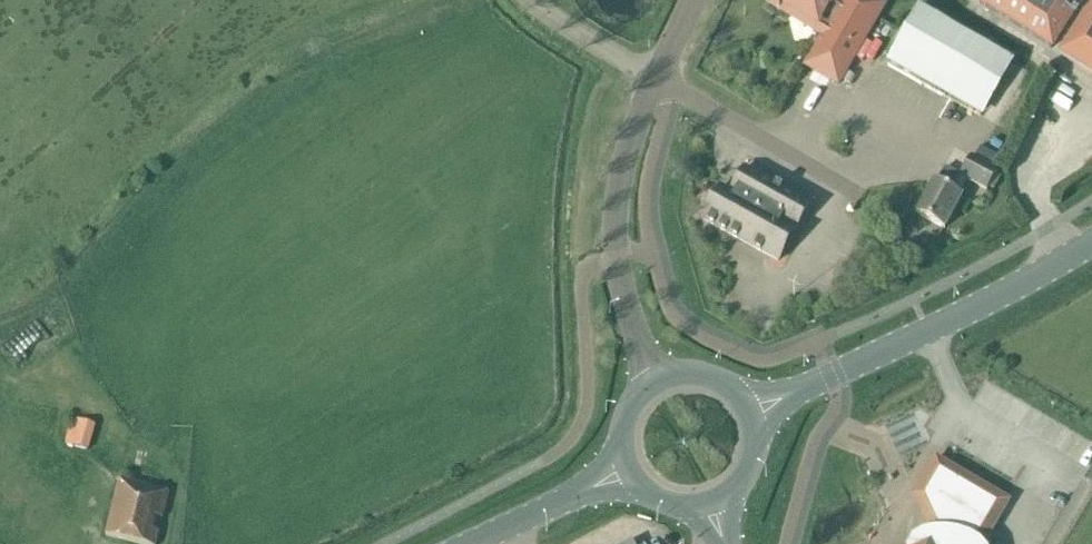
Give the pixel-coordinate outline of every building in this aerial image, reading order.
[(832,0),(771,0),(769,4),(823,36),(805,67),(837,86),(884,6),(875,0),(844,0),(841,5),(832,0)] [(979,3),(1051,49),(1059,37),(1067,42),(1060,54),(1091,75),(1091,0),(981,0),(979,3)] [(919,10),(893,57),(986,109),(1012,63),(919,10)] [(970,157),(959,177),(987,192),(997,172),(970,157)] [(934,182),(916,215),(943,229),(960,198),(951,192),(959,177),(945,168),(936,184),(934,182)] [(778,262),(809,205),(744,169),(731,194),(720,188),(702,220),(778,262)] [(89,451),(95,425),(71,418),(65,444),(89,451)] [(1005,503),(937,463),(917,497),(932,531),(921,534),(911,540),(909,543),(981,543),(1005,503)] [(168,492),(119,480),(105,536),(139,543),(156,543),(159,532),(152,530),(155,517),(162,519),(168,492)]
